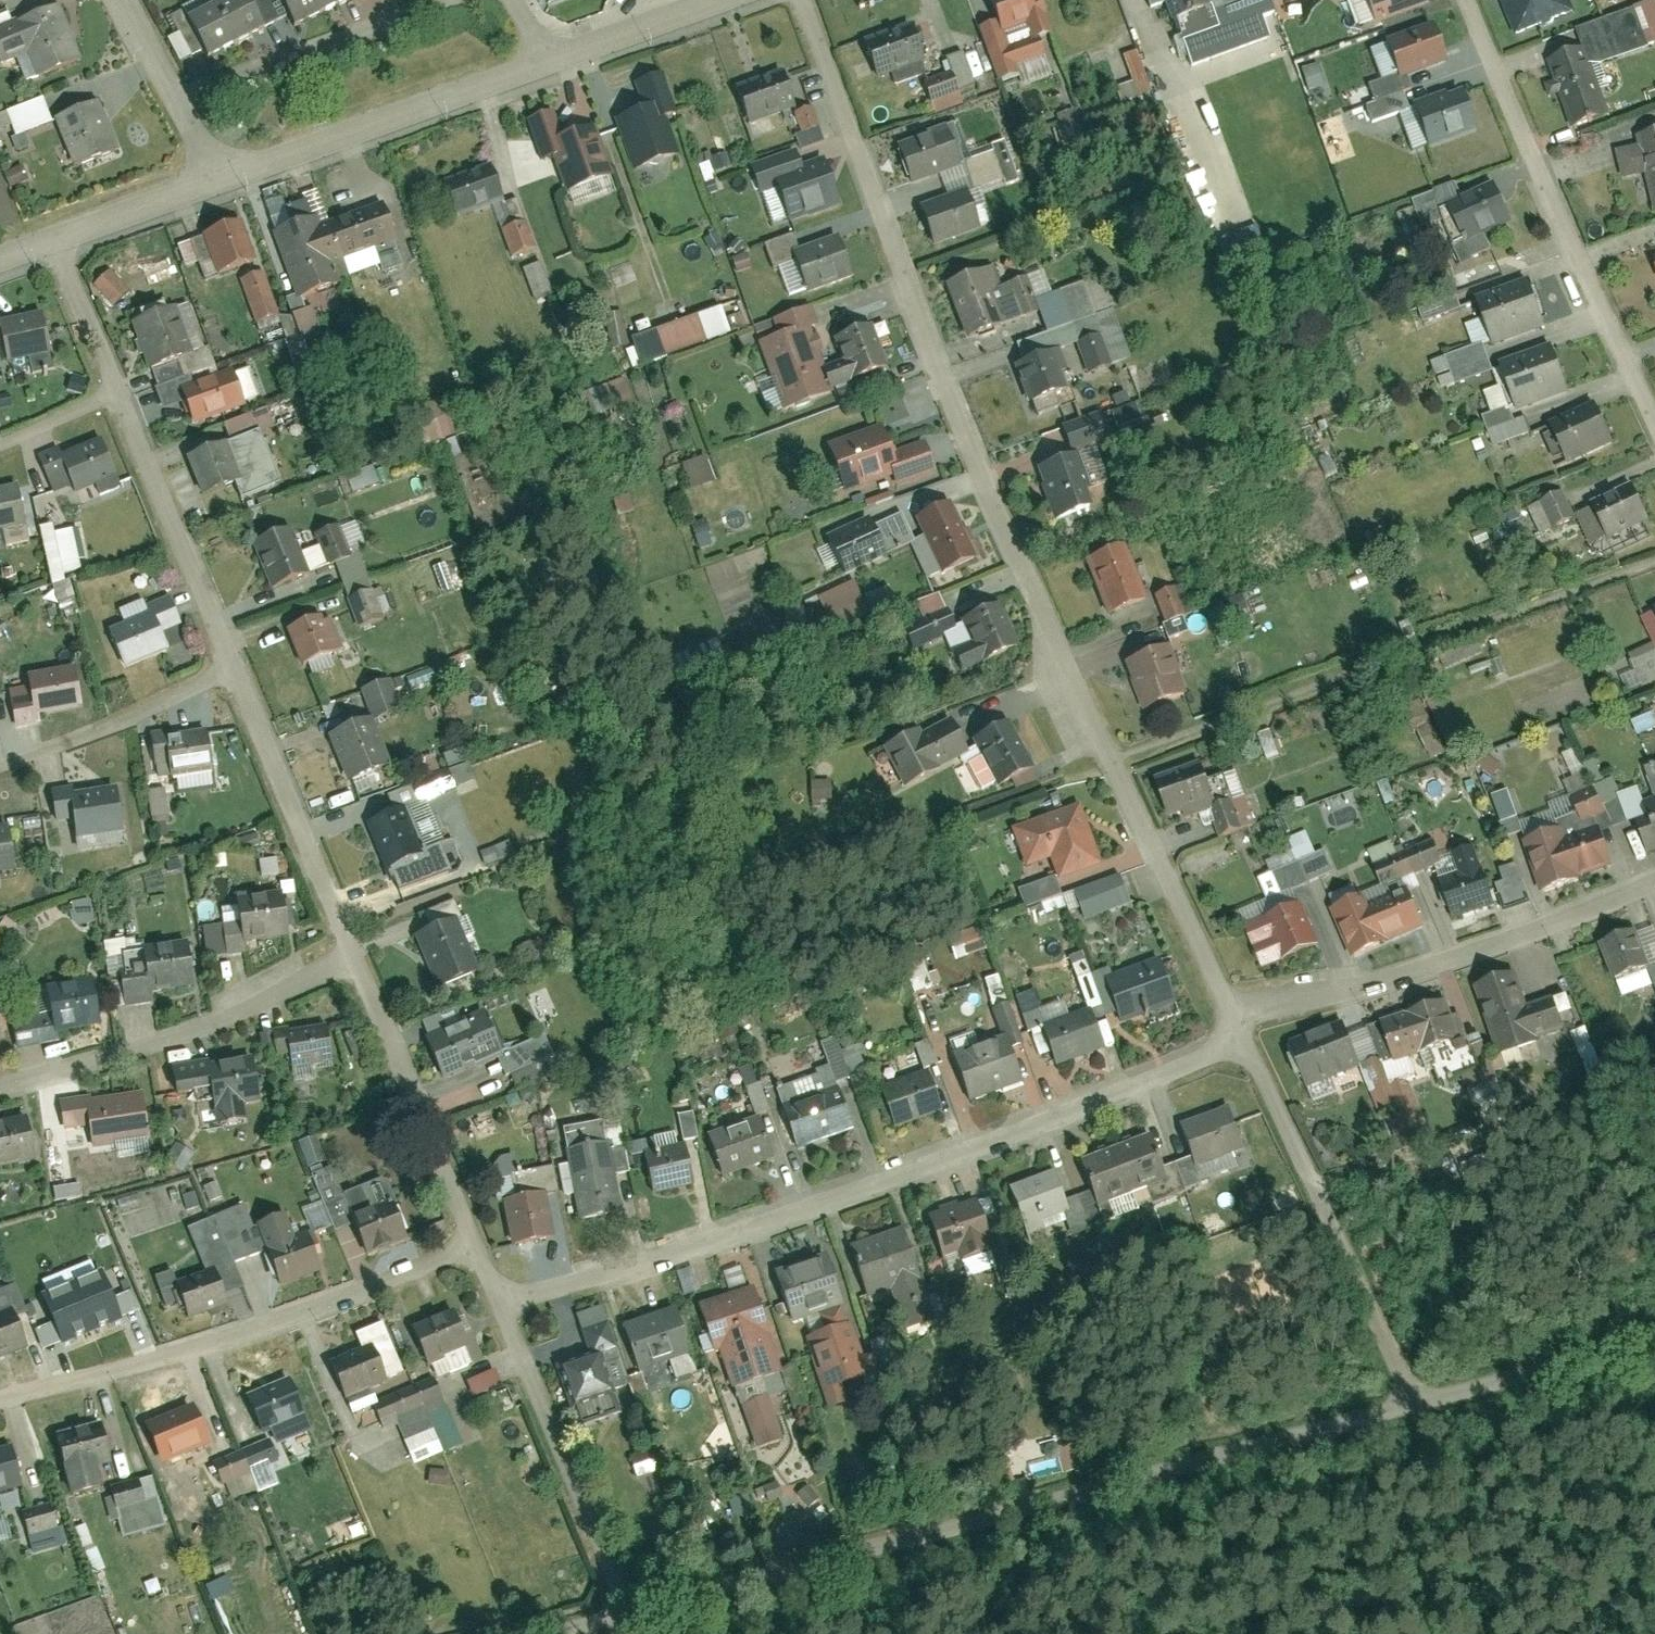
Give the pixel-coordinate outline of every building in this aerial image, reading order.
[(218,2),(240,45),(268,27),(254,0),(223,0),(218,2)] [(298,25),(327,12),(320,0),(285,0),(298,25)] [(327,12),(348,0),(320,0),(327,12)] [(1043,0),(994,0),(1002,23),(982,30),(1001,84),(1022,77),(1019,67),(1047,57),(1041,41),(1056,36),(1043,0)] [(1176,25),(1182,49),(1264,18),(1283,10),(1279,0),(1167,0),(1176,25)] [(1382,23),(1434,3),(1433,0),(1373,0),(1382,23)] [(1516,38),(1577,15),(1571,0),(1502,0),(1516,38)] [(218,2),(190,17),(211,56),(240,45),(218,2)] [(63,3),(0,28),(0,46),(6,63),(31,53),(41,81),(87,61),(63,3)] [(1584,53),(1549,65),(1573,134),(1615,120),(1597,68),(1649,51),(1636,11),(1577,31),(1584,53)] [(918,20),(869,38),(882,74),(930,56),(918,20)] [(1437,20),(1391,37),(1405,77),(1453,59),(1437,20)] [(1573,29),(1551,40),(1557,53),(1580,42),(1573,29)] [(932,112),(964,102),(959,87),(985,79),(975,47),(946,57),(951,71),(921,80),(932,112)] [(1137,49),(1124,53),(1133,81),(1116,86),(1121,100),(1151,91),(1137,49)] [(798,106),(785,73),(740,91),(753,124),(798,106)] [(679,116),(664,74),(635,84),(644,111),(617,120),(636,172),(679,157),(666,121),(679,116)] [(1482,128),(1469,86),(1452,92),(1451,88),(1417,99),(1434,147),(1482,128)] [(11,123),(14,133),(52,122),(44,98),(0,111),(0,127),(11,123)] [(101,99),(57,116),(79,167),(124,153),(101,99)] [(795,133),(800,148),(825,139),(813,104),(793,110),(800,131),(795,133)] [(613,176),(595,126),(566,137),(555,109),(528,119),(544,162),(554,159),(567,193),(613,176)] [(954,125),(900,143),(914,182),(969,163),(954,125)] [(1617,153),(1624,182),(1646,177),(1654,212),(1654,133),(1636,138),(1639,148),(1617,153)] [(795,223),(846,203),(830,154),(808,159),(803,148),(752,168),(760,191),(781,188),(795,223)] [(504,204),(491,166),(444,182),(457,221),(504,204)] [(1472,241),(1518,221),(1502,181),(1454,201),(1472,241)] [(973,188),(924,202),(937,246),(985,226),(973,188)] [(400,241),(386,201),(334,220),(342,243),(348,259),(400,241)] [(342,243),(334,220),(324,222),(321,214),(277,231),(288,263),(342,243)] [(537,247),(528,218),(501,227),(510,256),(537,247)] [(256,264),(243,224),(206,236),(219,277),(256,264)] [(809,292),(857,278),(845,233),(795,249),(809,292)] [(206,276),(209,276),(202,237),(179,241),(183,265),(203,261),(206,276)] [(348,259),(342,243),(288,263),(300,298),(344,282),(338,263),(348,259)] [(523,267),(535,298),(553,291),(541,260),(523,267)] [(169,264),(131,276),(136,291),(174,280),(169,264)] [(239,277),(255,323),(281,314),(266,269),(239,277)] [(983,269),(951,284),(972,340),(1006,323),(983,269)] [(111,272),(95,288),(113,307),(129,291),(111,272)] [(1533,277),(1482,296),(1500,343),(1552,325),(1533,277)] [(721,305),(631,335),(640,363),(730,333),(721,305)] [(291,314),(299,337),(320,330),(312,306),(291,314)] [(788,410),(835,389),(811,332),(821,325),(817,306),(776,318),(780,332),(762,342),(788,410)] [(177,309),(133,324),(150,374),(194,359),(177,309)] [(624,310),(607,312),(609,346),(627,345),(624,310)] [(45,314),(3,322),(1,312),(0,312),(0,345),(6,344),(10,363),(31,359),(34,374),(55,370),(45,314)] [(826,368),(835,389),(894,368),(877,320),(838,336),(844,359),(826,368)] [(1360,337),(1344,342),(1349,362),(1365,357),(1360,337)] [(1431,360),(1441,388),(1493,370),(1483,341),(1431,360)] [(1557,341),(1504,359),(1523,410),(1575,390),(1557,341)] [(1058,351),(1021,364),(1038,414),(1075,403),(1058,351)] [(234,371),(181,388),(194,425),(246,407),(234,371)] [(579,391),(588,419),(635,406),(627,377),(579,391)] [(410,408),(423,444),(457,432),(444,396),(410,408)] [(1603,400),(1555,421),(1573,463),(1620,441),(1603,400)] [(889,421),(836,443),(852,495),(896,478),(898,485),(941,468),(929,434),(899,446),(889,421)] [(262,432),(188,458),(202,497),(235,485),(239,496),(279,482),(262,432)] [(122,488),(104,440),(63,456),(60,447),(39,455),(54,495),(74,487),(77,494),(97,487),(100,496),(122,488)] [(1079,453),(1041,465),(1058,520),(1098,509),(1079,453)] [(682,461),(689,488),(715,481),(708,454),(682,461)] [(348,474),(352,490),(379,483),(374,467),(348,474)] [(1638,479),(1596,500),(1615,537),(1654,517),(1638,479)] [(29,524),(20,482),(0,486),(0,529),(29,524)] [(1565,489),(1528,504),(1539,532),(1576,518),(1565,489)] [(945,571),(979,555),(956,499),(921,516),(945,571)] [(843,578),(888,555),(875,514),(824,537),(843,578)] [(353,627),(380,619),(362,552),(365,551),(356,520),(326,528),(353,627)] [(50,523),(39,526),(51,589),(63,586),(61,573),(85,568),(77,526),(52,531),(50,523)] [(274,588),(313,573),(296,525),(256,543),(274,588)] [(1151,598),(1129,542),(1089,556),(1111,614),(1151,598)] [(890,585),(861,595),(856,581),(819,593),(830,627),(897,606),(890,585)] [(1177,585),(1163,588),(1169,617),(1183,615),(1177,585)] [(383,586),(374,589),(383,614),(391,611),(383,586)] [(167,631),(184,623),(173,594),(148,603),(152,611),(111,629),(128,669),(175,648),(167,631)] [(966,671),(1026,647),(1005,600),(966,619),(979,647),(957,653),(966,671)] [(1644,613),(1654,647),(1654,616),(1653,610),(1644,613)] [(324,614),(291,627),(306,666),(348,647),(334,617),(328,622),(324,614)] [(1173,645),(1126,662),(1146,713),(1196,694),(1173,645)] [(41,714),(84,706),(76,664),(32,672),(33,684),(14,688),(20,726),(42,720),(41,714)] [(973,747),(956,709),(887,746),(906,789),(973,747)] [(353,782),(397,763),(377,715),(333,734),(353,782)] [(1001,783),(1039,764),(1016,719),(978,736),(1001,783)] [(211,726),(172,732),(170,728),(154,731),(159,764),(173,762),(175,775),(216,770),(211,726)] [(1153,770),(1172,818),(1224,800),(1204,753),(1153,770)] [(120,785),(77,790),(76,785),(55,788),(59,819),(77,818),(80,838),(128,830),(120,785)] [(1576,793),(1589,821),(1610,812),(1598,785),(1576,793)] [(151,822),(169,821),(166,788),(148,789),(151,822)] [(1492,794),(1500,821),(1517,816),(1508,789),(1492,794)] [(1637,815),(1652,852),(1654,851),(1654,798),(1648,800),(1653,810),(1637,815)] [(1062,883),(1107,865),(1083,802),(1017,826),(1026,866),(1054,859),(1062,883)] [(426,850),(408,807),(373,820),(393,863),(426,850)] [(0,824),(0,873),(20,870),(12,823),(0,824)] [(1567,827),(1527,841),(1544,891),(1585,880),(1583,875),(1572,841),(1567,827)] [(1583,875),(1621,863),(1607,830),(1572,841),(1583,875)] [(1281,854),(1297,887),(1337,869),(1323,835),(1281,854)] [(1437,837),(1377,863),(1388,884),(1448,860),(1437,837)] [(393,863),(403,888),(455,869),(444,842),(426,850),(393,863)] [(1464,871),(1445,878),(1459,918),(1501,904),(1480,845),(1457,850),(1464,871)] [(1502,881),(1495,883),(1501,903),(1526,895),(1517,863),(1498,869),(1502,881)] [(1054,873),(1017,889),(1025,909),(1062,894),(1054,873)] [(1386,945),(1429,925),(1411,885),(1369,903),(1386,945)] [(248,943),(292,936),(285,893),(241,900),(243,920),(225,922),(229,954),(249,950),(248,943)] [(1366,896),(1336,908),(1356,957),(1386,945),(1369,903),(1366,896)] [(71,901),(74,924),(93,921),(90,898),(71,901)] [(455,916),(451,903),(425,912),(429,925),(455,916)] [(1306,903),(1251,922),(1267,968),(1323,944),(1306,903)] [(418,933),(442,987),(485,971),(460,917),(418,933)] [(977,926),(947,935),(954,959),(984,949),(977,926)] [(1640,929),(1605,942),(1619,980),(1654,966),(1640,929)] [(156,991),(198,984),(192,940),(146,947),(153,978),(125,983),(129,1003),(156,1002),(156,991)] [(1126,1020),(1182,1000),(1165,954),(1110,976),(1126,1020)] [(923,963),(906,970),(913,991),(941,981),(937,970),(927,973),(923,963)] [(1522,970),(1480,983),(1502,1052),(1584,1027),(1573,995),(1533,1007),(1522,970)] [(61,1031),(104,1025),(96,976),(49,985),(53,1010),(13,1019),(20,1048),(63,1041),(61,1031)] [(1453,997),(1385,1019),(1399,1061),(1438,1051),(1444,1064),(1454,1059),(1460,1072),(1483,1065),(1475,1042),(1465,1012),(1458,1014),(1453,997)] [(1109,1047),(1096,1007),(1045,1023),(1061,1066),(1109,1047)] [(430,1035),(448,1076),(506,1054),(490,1011),(430,1035)] [(1350,1019),(1292,1044),(1309,1087),(1367,1066),(1366,1063),(1350,1019)] [(1399,1061),(1385,1019),(1373,1025),(1385,1054),(1389,1065),(1399,1061)] [(337,1062),(330,1023),(292,1030),(291,1026),(276,1029),(280,1056),(294,1054),(295,1068),(337,1062)] [(949,1040),(954,1053),(975,1045),(970,1033),(949,1040)] [(974,1098),(1026,1081),(1010,1034),(957,1054),(974,1098)] [(1498,1066),(1488,1039),(1475,1042),(1486,1069),(1498,1066)] [(1385,1054),(1366,1063),(1367,1066),(1375,1086),(1397,1085),(1389,1065),(1385,1054)] [(250,1103),(265,1100),(256,1055),(212,1063),(218,1118),(251,1113),(250,1103)] [(948,1109),(934,1065),(883,1080),(898,1125),(948,1109)] [(760,1080),(746,1084),(754,1113),(768,1110),(760,1080)] [(841,1085),(785,1105),(800,1146),(857,1130),(841,1085)] [(153,1139),(146,1090),(91,1097),(89,1093),(63,1097),(66,1129),(92,1126),(95,1147),(153,1139)] [(1232,1095),(1180,1108),(1202,1165),(1249,1142),(1232,1095)] [(41,1160),(29,1112),(0,1118),(0,1167),(41,1160)] [(763,1118),(711,1133),(726,1176),(778,1162),(763,1118)] [(1153,1130),(1120,1144),(1140,1190),(1170,1178),(1153,1130)] [(658,1192),(701,1186),(686,1132),(646,1142),(658,1192)] [(614,1142),(570,1149),(582,1219),(627,1214),(614,1142)] [(1140,1190),(1120,1144),(1084,1157),(1100,1205),(1140,1190)] [(551,1167),(517,1173),(514,1156),(489,1161),(496,1199),(543,1190),(541,1180),(553,1177),(551,1167)] [(1074,1211),(1058,1168),(1012,1184),(1030,1224),(1074,1211)] [(513,1245),(558,1236),(552,1192),(507,1201),(513,1245)] [(998,1247),(984,1199),(933,1214),(948,1257),(961,1254),(963,1262),(998,1247)] [(301,1208),(311,1232),(331,1224),(322,1200),(301,1208)] [(372,1257),(412,1241),(399,1205),(357,1221),(372,1257)] [(285,1286),(326,1270),(314,1238),(299,1241),(290,1213),(260,1225),(285,1286)] [(940,1317),(910,1227),(856,1244),(871,1295),(900,1288),(912,1326),(940,1317)] [(841,1302),(827,1259),(777,1276),(791,1318),(818,1310),(838,1303),(841,1302)] [(192,1317),(232,1303),(220,1269),(181,1283),(192,1317)] [(788,1374),(756,1286),(701,1304),(717,1353),(725,1350),(735,1389),(788,1374)] [(86,1310),(99,1342),(136,1330),(123,1297),(86,1310)] [(826,1335),(809,1340),(825,1389),(865,1376),(849,1327),(847,1328),(838,1303),(818,1310),(826,1335)] [(694,1350),(682,1306),(627,1321),(641,1369),(694,1350)] [(30,1348),(16,1309),(0,1316),(0,1360),(30,1348)] [(431,1366),(472,1345),(458,1309),(415,1324),(431,1366)] [(49,1323),(62,1355),(99,1343),(86,1310),(49,1323)] [(334,1359),(349,1399),(392,1383),(376,1345),(334,1359)] [(616,1393),(602,1356),(565,1369),(579,1405),(616,1393)] [(465,1382),(472,1397),(500,1383),(493,1368),(465,1382)] [(396,1423),(411,1464),(461,1445),(435,1376),(373,1399),(373,1400),(369,1401),(380,1429),(396,1423)] [(249,1393),(266,1434),(308,1417),(293,1377),(249,1393)] [(765,1394),(739,1404),(755,1449),(782,1440),(765,1394)] [(151,1421),(168,1461),(209,1443),(195,1403),(151,1421)] [(76,1497),(106,1488),(100,1467),(117,1461),(106,1423),(61,1431),(76,1497)] [(208,1463),(219,1487),(278,1459),(267,1435),(208,1463)] [(27,1487),(16,1445),(0,1449),(0,1492),(27,1487)] [(152,1476),(137,1480),(140,1491),(111,1499),(122,1538),(166,1526),(152,1476)] [(51,1503),(20,1512),(31,1551),(63,1542),(51,1503)]
